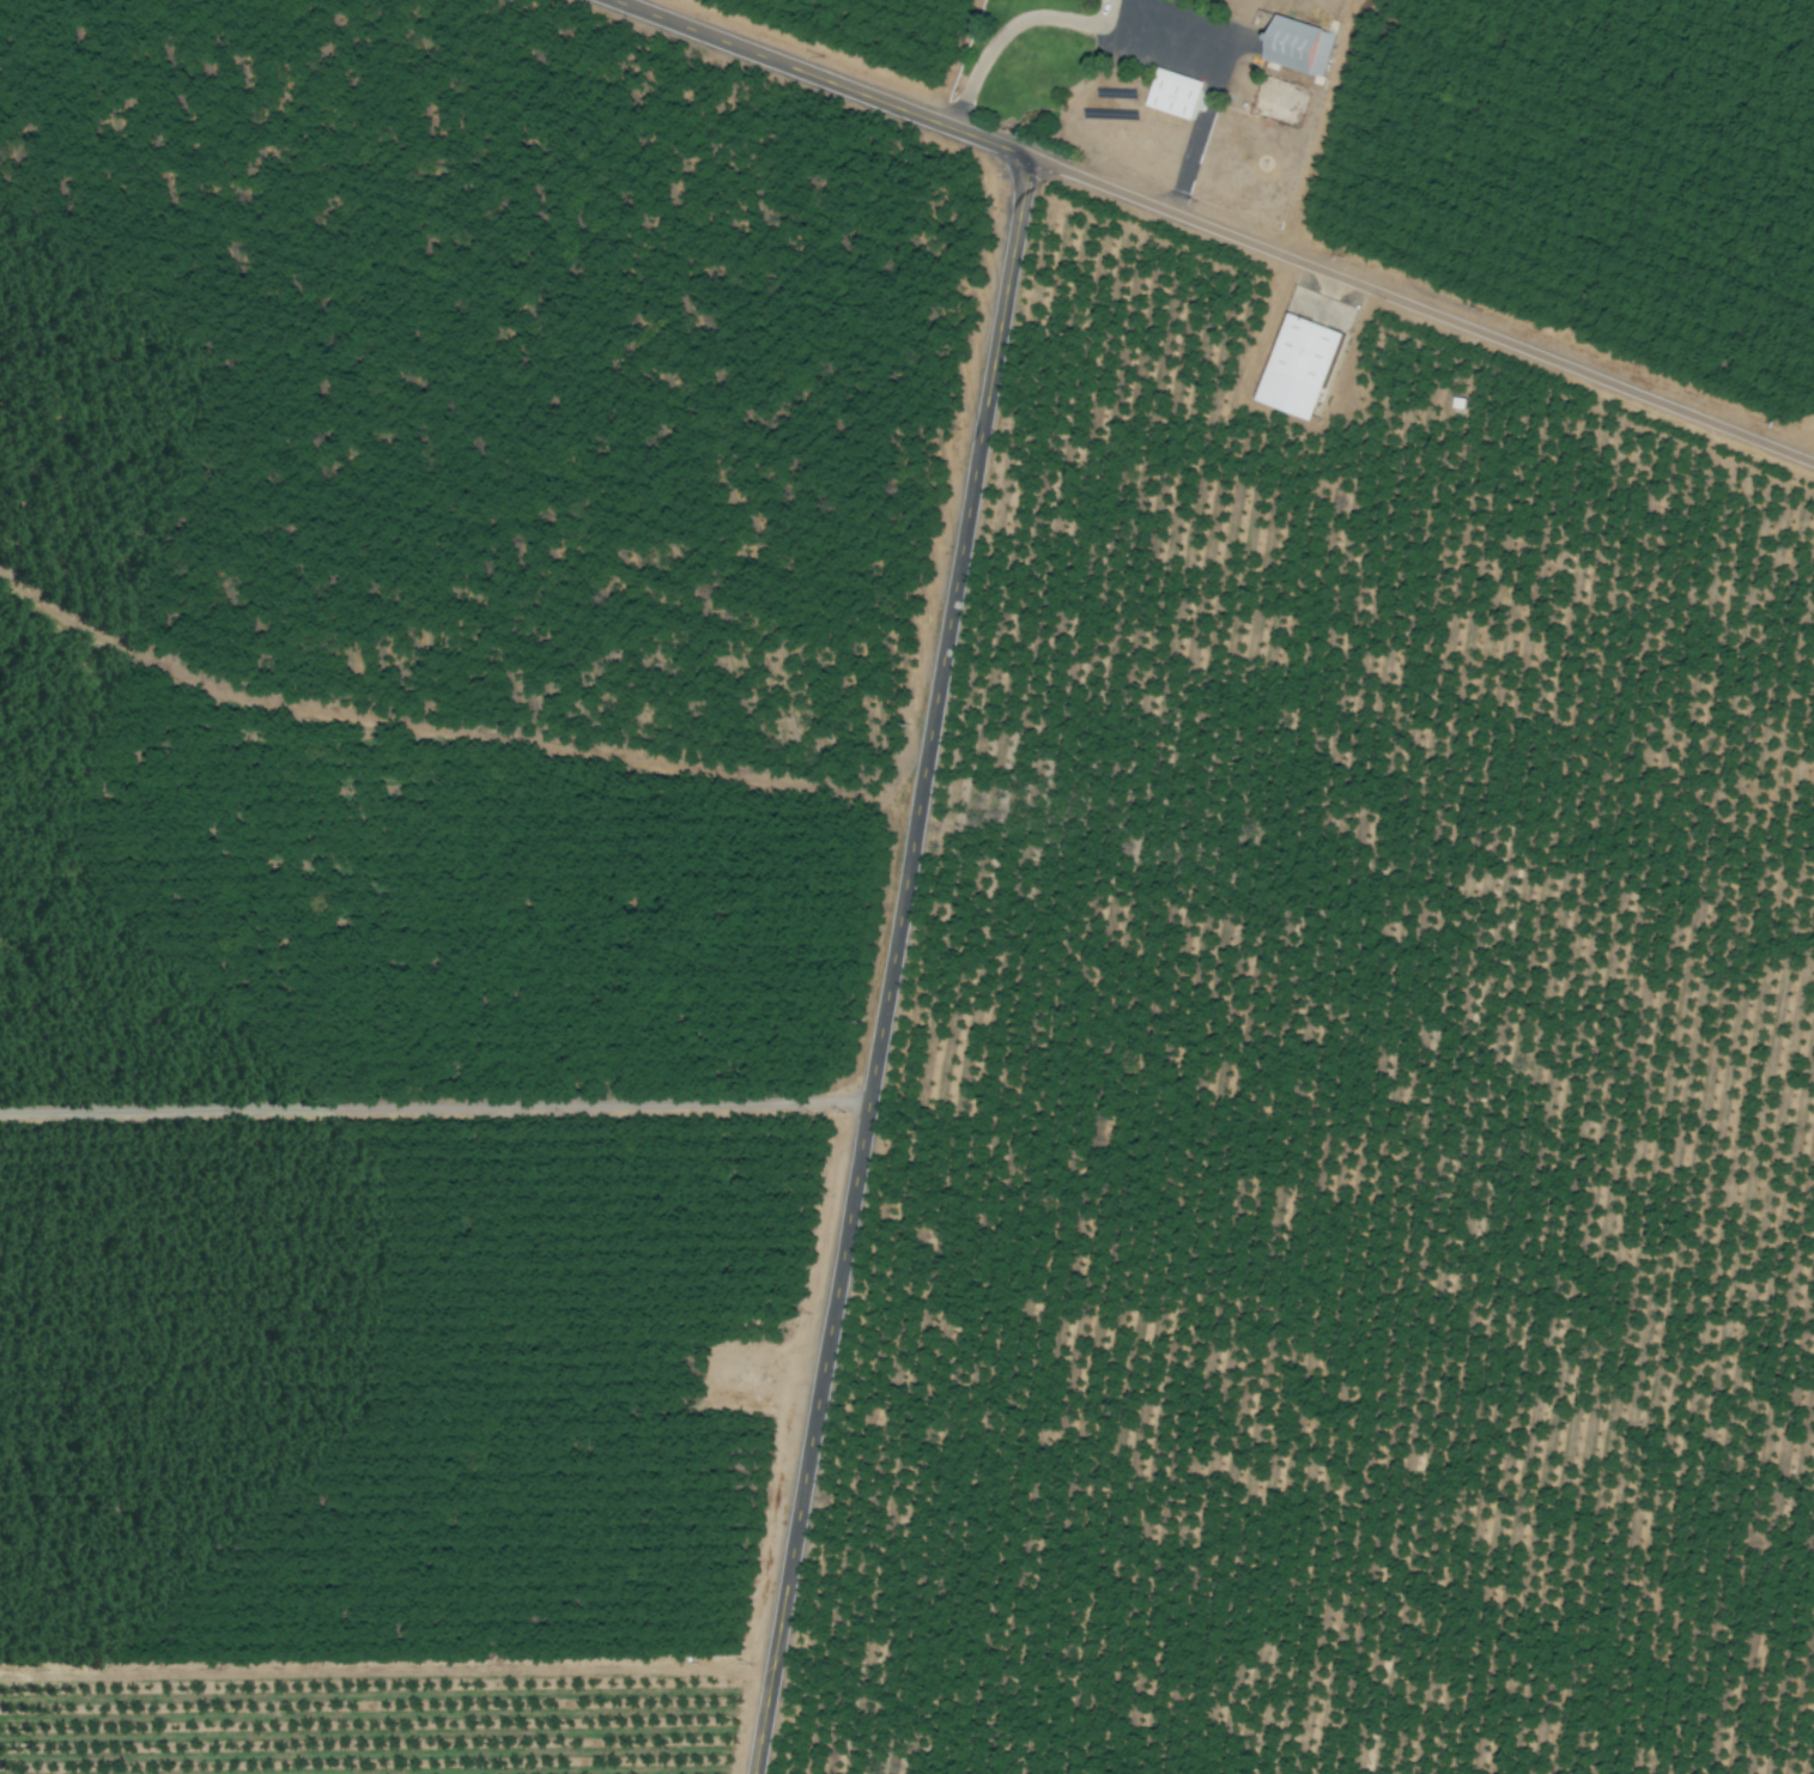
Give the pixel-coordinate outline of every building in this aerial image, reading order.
[(1334,31),(1275,16),(1263,62),(1322,77),(1334,31)] [(1147,107),(1193,121),(1204,82),(1158,68),(1147,107)] [(1268,370),(1325,388),(1342,331),(1285,314),(1268,370)]
